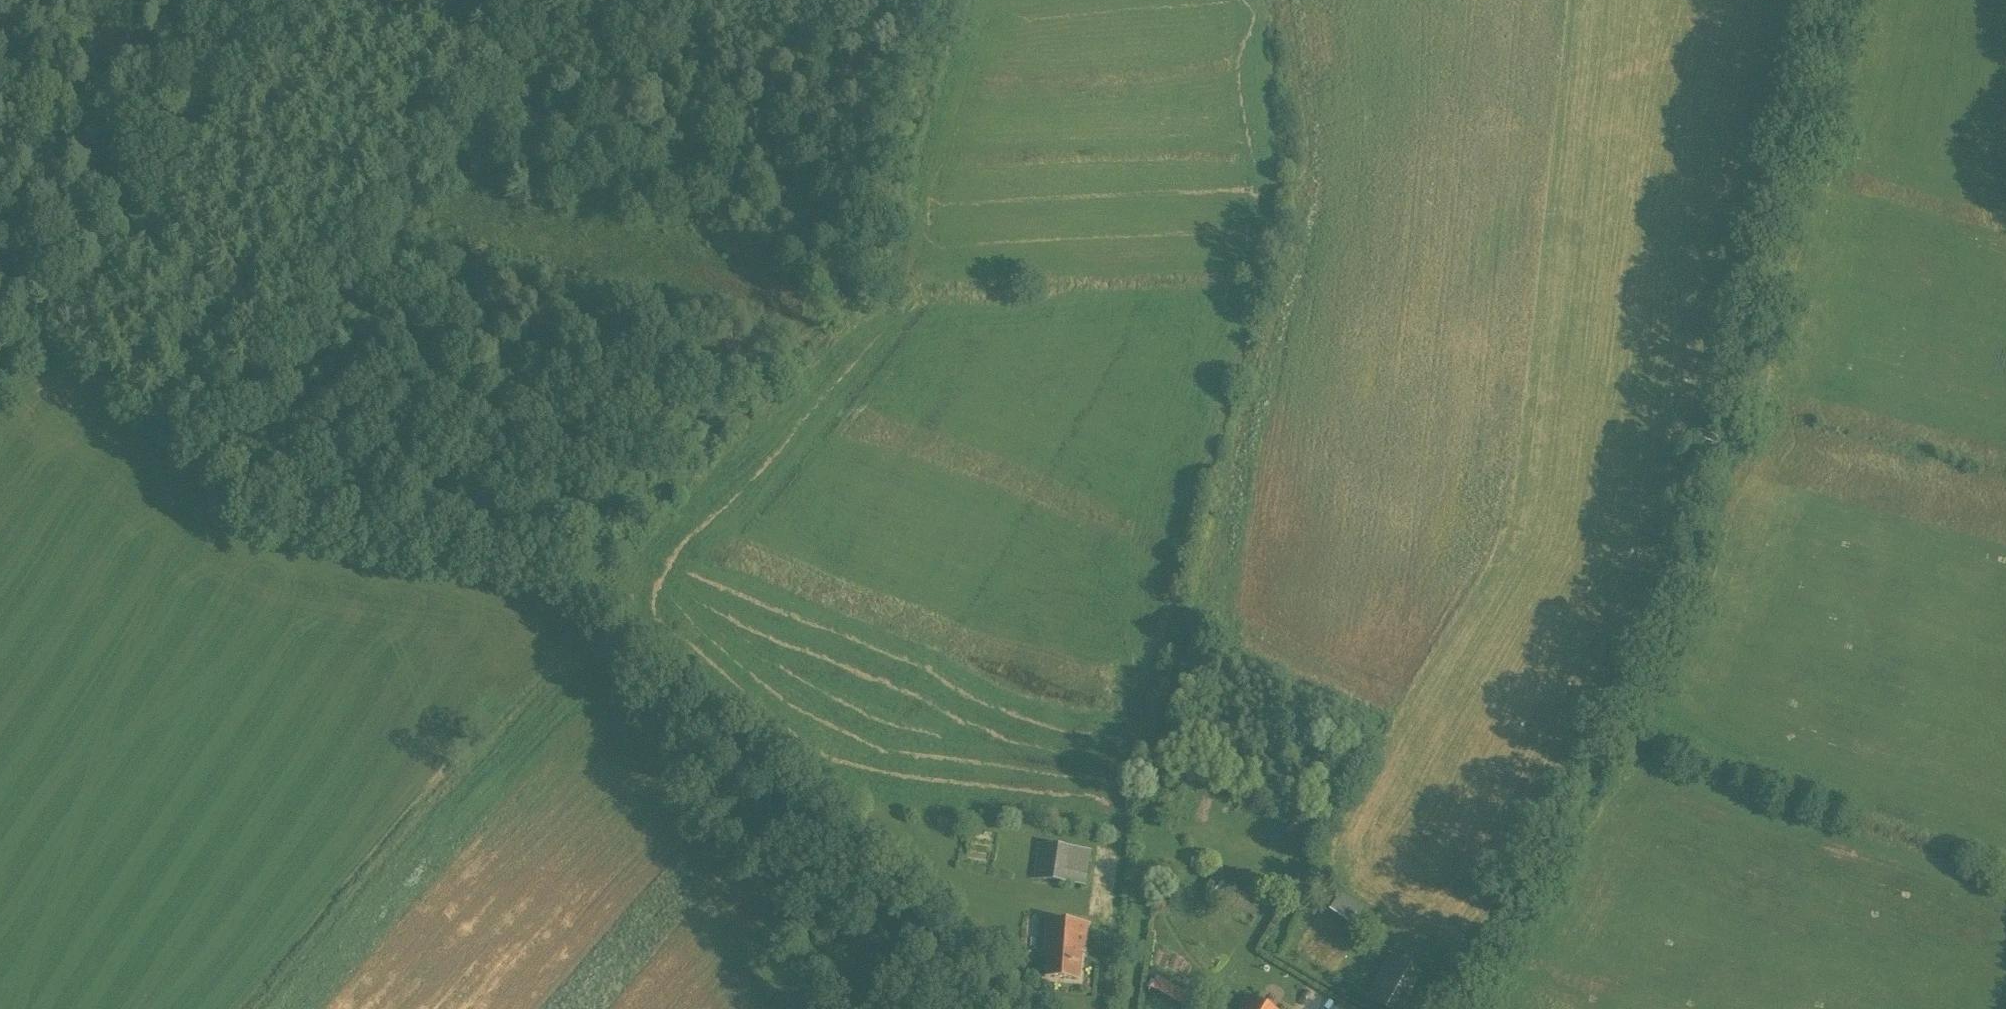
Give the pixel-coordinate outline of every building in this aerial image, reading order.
[(1033,877),(1086,885),(1091,849),(1038,842),(1033,877)] [(1329,909),(1351,922),(1362,904),(1341,891),(1329,909)] [(1046,953),(1044,976),(1079,979),(1081,952),(1084,952),(1087,923),(1045,919),(1042,953),(1046,953)] [(1149,991),(1182,1008),(1191,993),(1158,975),(1149,991)] [(1363,998),(1380,1008),(1385,999),(1380,996),(1381,995),(1369,988),(1363,998)] [(1246,996),(1239,1008),(1269,1008),(1246,996)]
